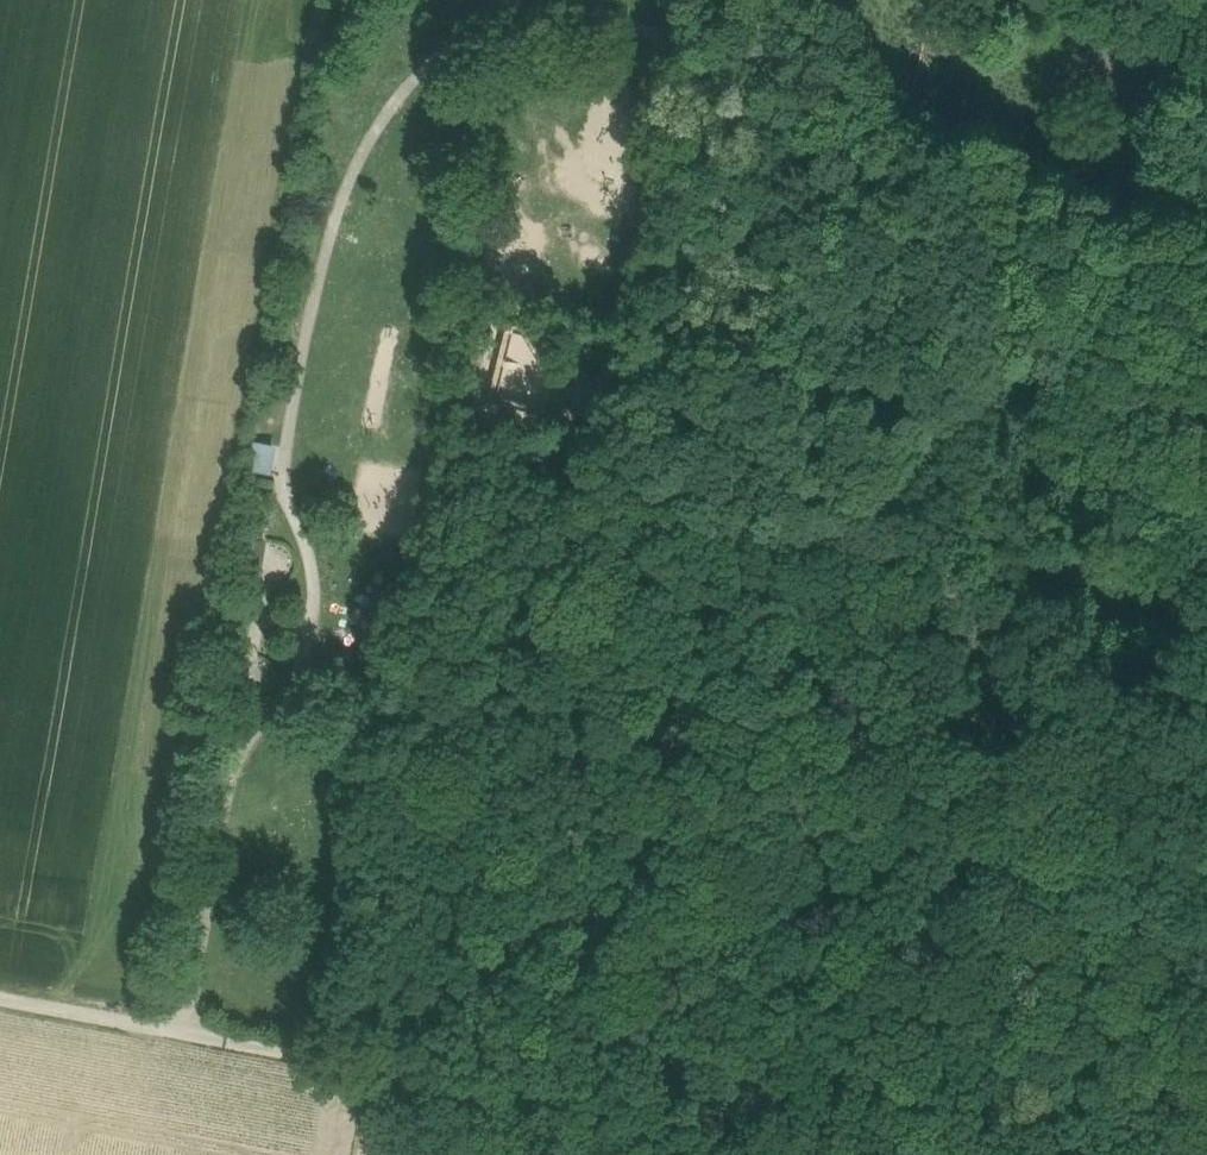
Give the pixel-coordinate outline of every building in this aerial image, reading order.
[(279,446),(257,441),(251,469),(273,474),(279,446)] [(265,543),(246,539),(240,579),(258,582),(265,543)] [(245,659),(226,655),(220,695),(238,698),(245,659)]
